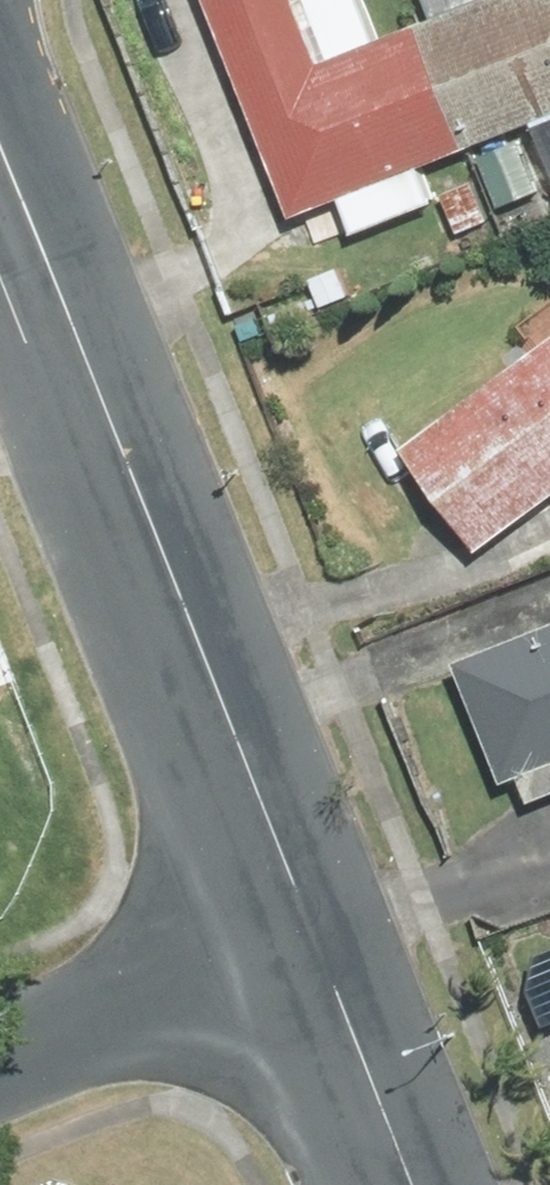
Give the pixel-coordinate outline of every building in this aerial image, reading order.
[(285,224),(549,120),(549,0),(489,0),(313,69),(286,0),(196,0),(285,224)] [(394,454),(466,554),(549,495),(549,343),(394,454)] [(446,665),(494,787),(549,764),(549,623),(446,665)]
